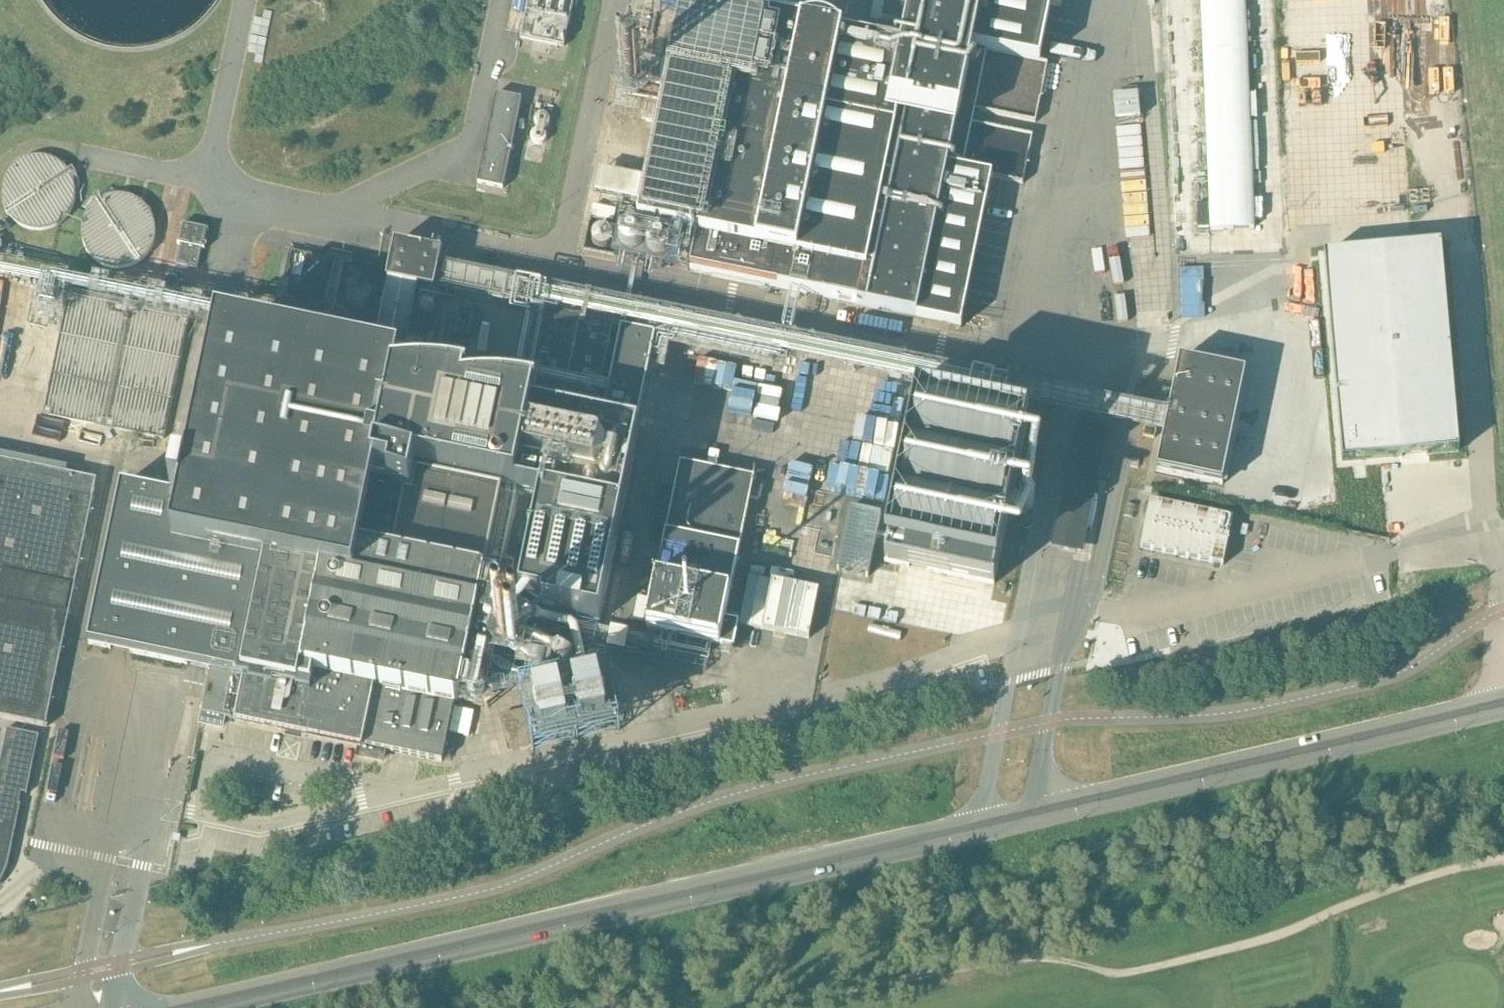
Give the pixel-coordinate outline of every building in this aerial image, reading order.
[(521,38),(565,47),(574,0),(528,0),(521,38)] [(961,327),(992,178),(1023,184),(1033,136),(972,123),(975,110),(1036,123),(1048,63),(1040,62),(1050,12),(1030,8),(1031,0),(911,0),(905,27),(900,51),(839,38),(836,35),(832,33),(828,31),(824,29),(819,29),(817,29),(813,29),(808,30),(806,30),(804,31),(734,17),(683,6),(668,85),(648,179),(600,170),(595,193),(643,202),(638,228),(696,240),(690,272),(961,327)] [(870,19),(881,22),(886,0),(874,0),(870,19)] [(882,22),(905,27),(911,0),(886,0),(882,22)] [(1246,0),(1201,0),(1209,204),(1196,204),(1197,228),(1210,228),(1210,230),(1255,228),(1246,0)] [(665,72),(653,69),(643,116),(647,117),(646,121),(654,123),(665,72)] [(503,188),(522,98),(497,93),(478,183),(503,188)] [(1138,94),(1114,96),(1116,120),(1140,118),(1138,94)] [(535,120),(535,121),(535,123),(536,124),(536,125),(537,126),(538,127),(540,128),(541,128),(543,128),(544,128),(546,128),(547,127),(548,126),(549,125),(550,123),(550,122),(550,120),(550,118),(550,117),(549,116),(548,115),(547,114),(546,113),(544,113),(542,112),(540,113),(539,113),(537,115),(536,116),(535,117),(535,118),(535,119),(535,120)] [(547,138),(547,136),(547,135),(546,133),(545,132),(544,131),(543,130),(541,129),(539,129),(538,129),(536,130),(535,130),(534,131),(533,133),(532,134),(532,135),(531,137),(531,138),(532,140),(533,141),(534,143),(535,143),(536,144),(537,144),(539,145),(540,145),(541,144),(543,144),(544,143),(545,142),(546,141),(546,140),(547,138)] [(197,268),(198,267),(202,249),(205,249),(209,229),(182,224),(178,243),(180,244),(176,264),(197,268)] [(395,243),(390,271),(387,282),(435,292),(443,253),(395,243)] [(372,328),(372,327),(378,299),(384,300),(387,282),(390,271),(290,250),(282,287),(288,288),(283,310),(306,315),(302,335),(355,346),(359,326),(372,328)] [(1445,252),(1324,262),(1341,463),(1462,453),(1445,252)] [(70,292),(46,408),(45,411),(165,436),(190,317),(70,292)] [(435,304),(434,302),(434,301),(433,300),(431,298),(430,297),(429,297),(427,297),(426,297),(424,297),(423,297),(422,298),(420,299),(419,300),(419,302),(418,303),(418,305),(418,306),(418,307),(419,309),(420,310),(421,311),(422,312),(423,313),(425,313),(427,313),(428,313),(430,313),(431,312),(432,311),(433,310),(433,309),(434,308),(434,307),(435,306),(435,304)] [(548,315),(528,412),(593,425),(613,329),(548,315)] [(637,428),(655,338),(621,331),(602,421),(637,428)] [(305,674),(337,522),(344,523),(339,546),(351,549),(363,491),(396,497),(384,556),(400,559),(416,483),(415,482),(417,474),(462,483),(479,403),(349,375),(281,362),(278,374),(247,367),(249,355),(246,354),(244,366),(212,360),(188,475),(177,473),(172,496),(122,486),(89,644),(217,671),(217,672),(243,677),(302,689),(305,674)] [(1180,360),(1157,471),(1222,485),(1245,374),(1180,360)] [(920,393),(884,562),(994,585),(1011,504),(1029,415),(920,393)] [(1154,438),(1156,429),(1145,427),(1143,436),(1154,438)] [(1087,472),(1094,469),(1100,435),(1082,431),(1076,464),(1079,470),(1078,477),(1086,479),(1087,472)] [(600,623),(634,457),(572,445),(572,447),(526,436),(519,467),(515,494),(541,500),(519,600),(543,605),(542,611),(600,623)] [(46,727),(97,480),(67,474),(68,467),(0,453),(0,717),(46,727)] [(1132,458),(1130,467),(1138,468),(1140,460),(1132,458)] [(739,624),(739,622),(725,619),(755,478),(681,463),(646,630),(734,648),(739,624)] [(460,492),(459,492),(416,483),(400,559),(384,556),(396,497),(363,491),(351,549),(339,546),(344,523),(337,522),(305,674),(454,705),(455,705),(455,704),(459,705),(459,702),(460,702),(460,701),(486,577),(480,576),(496,499),(460,492)] [(1141,548),(1224,565),(1234,518),(1151,500),(1141,548)] [(851,507),(837,571),(868,577),(881,514),(851,507)] [(739,622),(739,624),(809,639),(819,590),(749,576),(739,622)] [(644,599),(638,597),(634,619),(643,621),(647,601),(644,601),(644,599)] [(1151,670),(1148,658),(1131,662),(1134,674),(1151,670)] [(502,677),(531,683),(534,671),(504,665),(502,677)] [(294,731),(302,689),(243,677),(217,672),(208,713),(204,712),(202,723),(222,727),(224,717),(294,731)] [(442,762),(454,705),(305,674),(302,689),(294,731),(364,746),(362,756),(382,760),(384,750),(442,762)] [(600,709),(540,722),(544,742),(604,729),(600,709)] [(524,711),(500,716),(509,752),(532,747),(524,711)] [(1,882),(4,877),(6,872),(8,867),(9,862),(21,805),(18,804),(21,792),(28,793),(39,735),(8,729),(0,767),(0,883),(1,882)]
